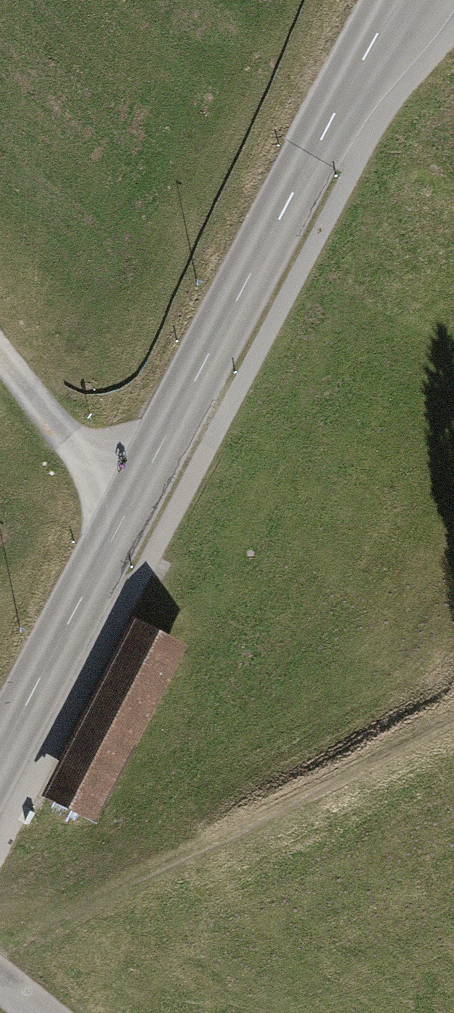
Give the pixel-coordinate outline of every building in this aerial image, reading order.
[(94,824),(186,645),(132,617),(40,797),(94,824)]
